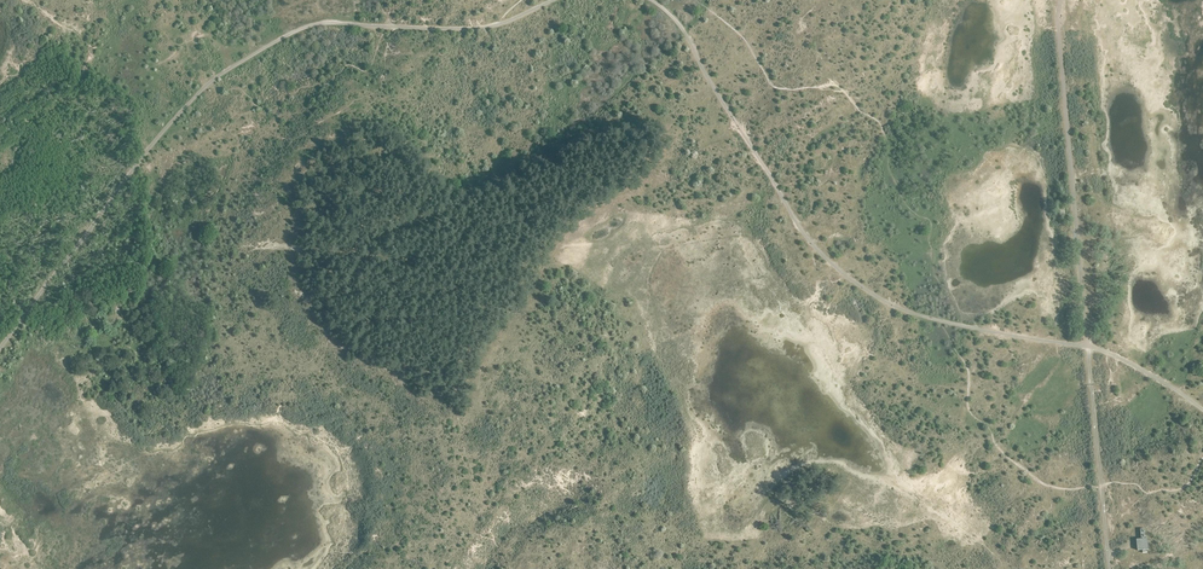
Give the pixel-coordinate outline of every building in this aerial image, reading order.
[(1137,550),(1142,550),(1143,552),(1147,552),(1147,549),(1148,549),(1148,538),(1146,539),(1145,529),(1140,529),(1141,539),(1137,539),(1137,550)]
